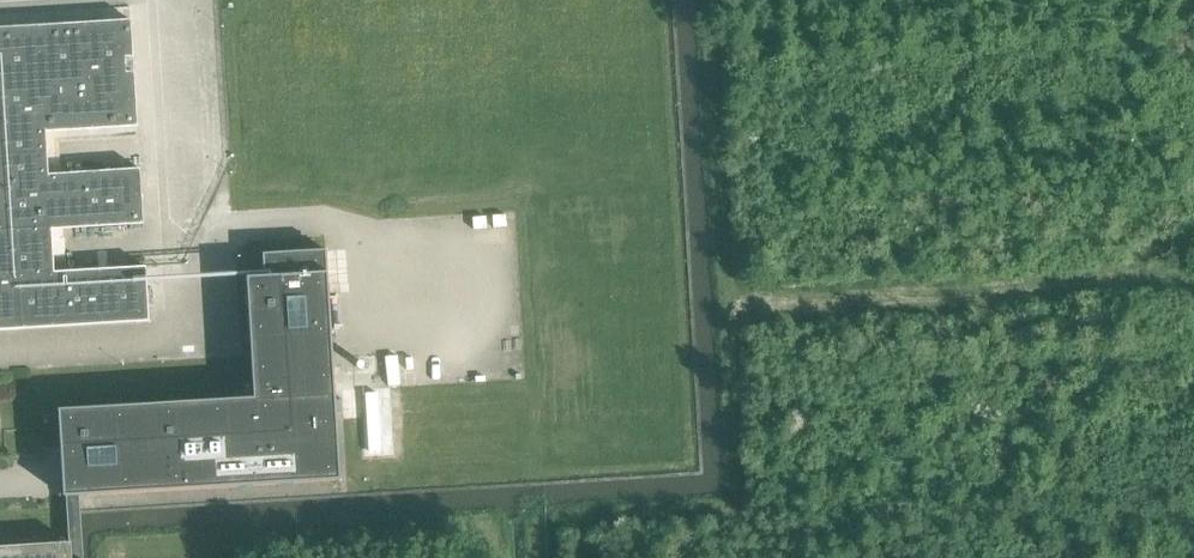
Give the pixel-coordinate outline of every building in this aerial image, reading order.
[(0,28),(0,330),(149,321),(146,267),(54,272),(52,229),(143,224),(140,170),(49,175),(46,132),(137,127),(134,73),(127,73),(126,58),(133,58),(131,20),(0,28)] [(80,513),(80,510),(79,495),(340,479),(326,250),(263,254),(264,277),(247,278),(254,398),(59,410),(64,496),(66,496),(68,543),(0,547),(0,557),(82,557),(80,513)]
